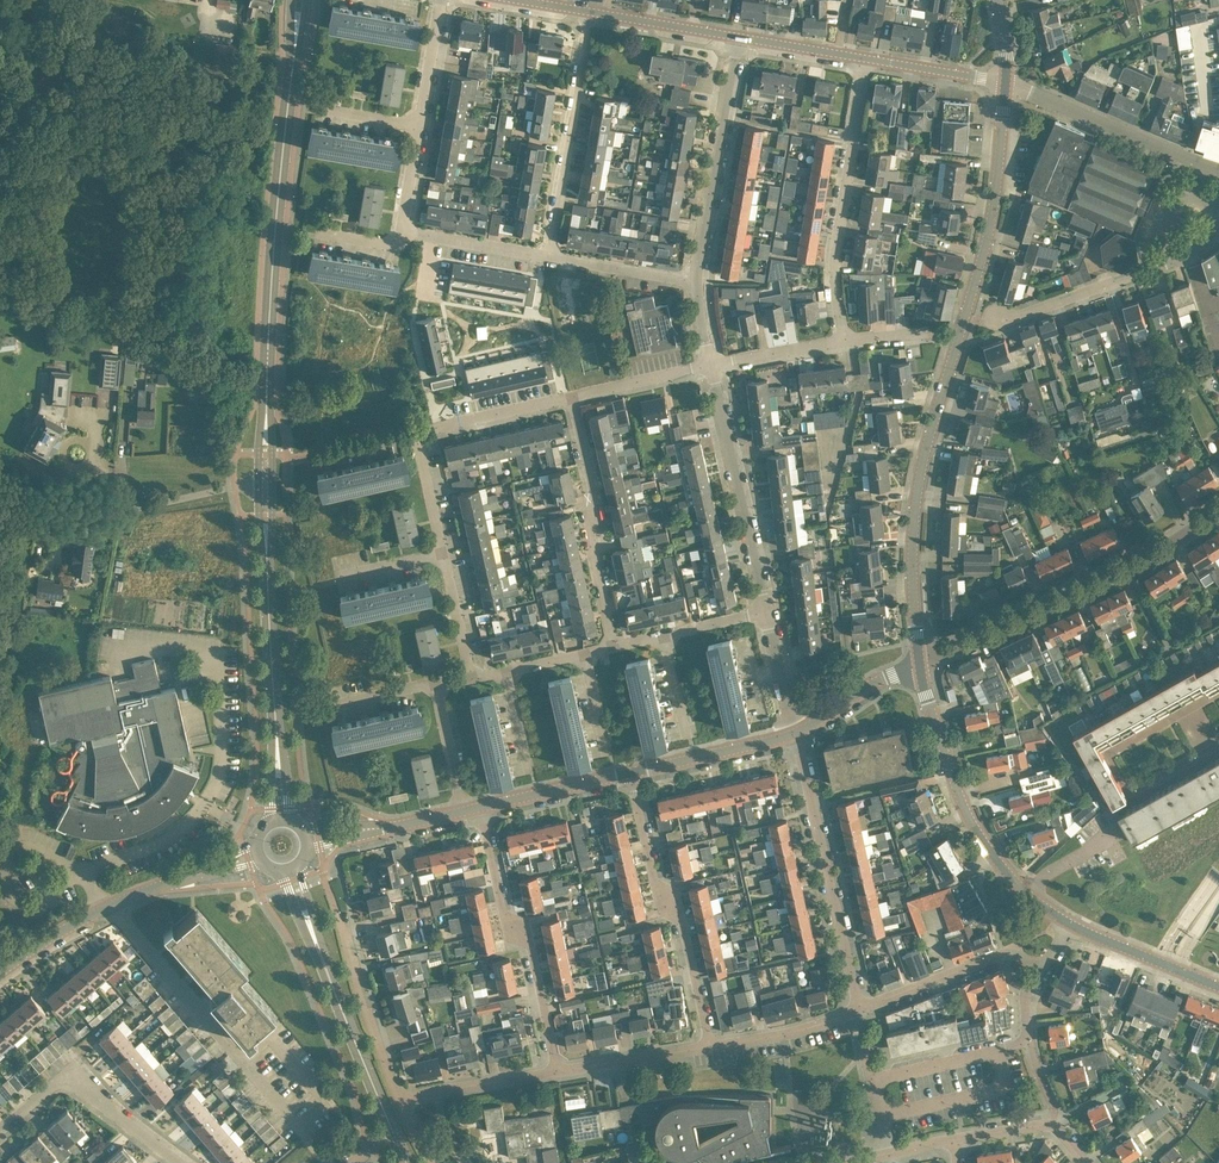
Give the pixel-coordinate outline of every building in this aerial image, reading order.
[(215,7),(229,9),(231,0),(230,0),(216,0),(215,7)] [(247,22),(252,23),(253,16),(254,16),(257,5),(271,8),(273,0),(250,0),(247,14),(248,15),(247,22)] [(709,11),(730,13),(731,0),(711,0),(709,11)] [(741,15),(766,18),(769,0),(743,0),(741,15)] [(793,3),(800,4),(799,0),(769,0),(766,18),(790,22),(793,3)] [(815,3),(812,3),(812,15),(804,14),(804,21),(804,33),(827,34),(828,15),(824,15),(825,0),(815,0),(815,3)] [(886,4),(887,0),(877,0),(875,11),(871,10),(868,22),(860,21),(857,34),(874,37),(875,27),(882,28),(883,21),(886,4)] [(927,9),(939,11),(941,0),(929,0),(927,9)] [(939,11),(949,12),(951,0),(941,0),(939,11)] [(1130,16),(1144,12),(1140,0),(1126,0),(1130,16)] [(897,12),(898,6),(886,4),(883,21),(895,23),(892,40),(906,43),(911,14),(897,12)] [(352,8),(333,5),(329,27),(415,42),(418,20),(400,17),(400,16),(394,15),(394,16),(357,9),(352,8)] [(1033,9),(1038,28),(1052,24),(1052,25),(1060,24),(1062,23),(1059,11),(1056,12),(1055,5),(1048,6),(1048,5),(1033,9)] [(1206,8),(1197,9),(1198,19),(1207,18),(1206,8)] [(1195,10),(1181,14),(1184,24),(1190,22),(1198,21),(1196,12),(1195,10)] [(922,45),(924,34),(925,27),(924,27),(926,16),(911,14),(906,43),(922,45)] [(481,22),(462,19),(458,44),(477,47),(481,22)] [(1119,23),(1124,32),(1130,29),(1126,20),(1119,23)] [(955,31),(957,23),(947,21),(945,29),(944,29),(942,39),(944,39),(942,49),(959,52),(962,32),(955,31)] [(1184,24),(1176,26),(1178,33),(1192,31),(1190,22),(1184,24)] [(1042,48),(1054,45),(1057,44),(1054,32),(1061,31),(1060,24),(1052,25),(1052,24),(1038,28),(1042,48)] [(508,68),(524,70),(526,39),(521,39),(522,29),(507,28),(507,31),(497,31),(496,43),(496,47),(512,48),(512,55),(509,55),(508,68)] [(1192,31),(1178,33),(1179,41),(1193,39),(1192,31)] [(539,43),(528,41),(527,63),(536,65),(538,50),(559,54),(561,42),(562,43),(563,40),(561,40),(562,35),(540,32),(539,43)] [(1193,39),(1179,41),(1180,48),(1194,46),(1193,39)] [(233,67),(236,45),(215,42),(212,64),(233,67)] [(240,55),(252,57),(254,47),(241,45),(240,55)] [(468,67),(486,70),(489,51),(472,48),(468,67)] [(1079,59),(1068,63),(1062,50),(1045,58),(1051,72),(1059,68),(1063,78),(1072,74),(1072,72),(1080,69),(1082,65),(1079,59)] [(681,81),(680,88),(681,88),(682,81),(696,83),(698,73),(700,73),(701,70),(704,70),(706,60),(679,55),(678,58),(654,54),(652,68),(663,70),(662,78),(681,81)] [(398,103),(400,93),(401,84),(403,74),(405,64),(391,62),(386,61),(385,71),(383,81),(381,90),(380,100),(385,101),(398,103)] [(1115,84),(1117,80),(1116,80),(1122,66),(1114,62),(1111,70),(1093,62),(1091,63),(1085,71),(1097,76),(1087,100),(1098,105),(1107,83),(1115,86),(1116,84),(1115,84)] [(1114,88),(1117,90),(1108,109),(1134,120),(1139,109),(1153,75),(1127,64),(1123,65),(1122,66),(1116,80),(1117,80),(1115,84),(1116,84),(1115,86),(1114,88)] [(485,77),(485,75),(486,70),(468,67),(467,74),(485,77)] [(760,97),(768,98),(776,99),(780,72),(764,70),(763,76),(755,74),(751,95),(760,97)] [(1075,95),(1087,100),(1097,76),(1085,71),(1085,72),(1075,95)] [(776,99),(775,102),(783,104),(784,101),(791,102),(793,93),(794,93),(797,75),(780,72),(776,99)] [(450,88),(489,95),(490,91),(485,90),(485,89),(477,88),(478,78),(469,76),(453,73),(450,88)] [(1175,98),(1180,85),(1180,84),(1162,77),(1157,90),(1165,93),(1157,111),(1150,129),(1165,135),(1172,117),(1168,115),(1175,98)] [(817,79),(815,90),(814,97),(821,99),(819,108),(831,110),(833,100),(836,82),(817,79)] [(885,122),(895,124),(901,94),(902,82),(892,80),(891,84),(877,82),(874,100),(875,100),(874,108),(887,110),(885,121),(884,121),(885,122)] [(523,88),(535,90),(536,83),(525,81),(523,88)] [(1180,85),(1175,98),(1186,102),(1184,86),(1180,85)] [(935,108),(936,88),(936,87),(920,86),(918,110),(911,109),(909,127),(933,129),(934,116),(929,116),(927,114),(928,108),(935,108)] [(678,103),(689,105),(689,104),(692,90),(681,88),(680,88),(675,87),(673,87),(671,102),(671,103),(678,104),(678,103)] [(350,95),(368,98),(369,91),(351,88),(350,95)] [(483,101),(483,98),(490,99),(491,96),(489,95),(450,88),(448,103),(465,106),(466,98),(483,101)] [(536,98),(519,94),(518,100),(552,107),(555,91),(537,88),(536,98)] [(935,108),(934,115),(944,115),(943,128),(969,130),(970,119),(973,119),(974,112),(970,111),(971,101),(945,99),(945,100),(935,99),(936,88),(935,108)] [(622,100),(615,99),(597,95),(595,111),(613,114),(619,115),(622,100)] [(630,95),(629,103),(646,105),(647,98),(630,95)] [(517,106),(533,109),(532,118),(550,121),(552,107),(518,100),(517,106)] [(678,104),(671,103),(671,102),(664,101),(664,102),(662,113),(671,114),(670,123),(670,124),(694,128),(697,113),(679,109),(679,110),(677,110),(678,104)] [(478,123),(479,123),(480,118),(463,115),(465,106),(448,103),(445,118),(478,123)] [(798,129),(800,120),(802,105),(793,104),(789,127),(798,129)] [(302,115),(309,115),(309,121),(314,121),(314,110),(301,110),(302,115)] [(595,111),(592,126),(616,130),(610,129),(613,114),(595,111)] [(1165,135),(1186,144),(1192,131),(1186,128),(1188,124),(1183,121),(1185,116),(1175,111),(1172,117),(1165,135)] [(500,113),(498,124),(512,127),(514,115),(500,113)] [(751,120),(764,122),(771,123),(772,116),(752,113),(751,120)] [(627,123),(628,117),(619,115),(618,122),(627,123)] [(525,117),(523,128),(525,130),(530,131),(529,133),(547,136),(550,121),(532,118),(532,119),(525,117)] [(443,132),(460,135),(461,128),(477,130),(484,131),(485,126),(485,124),(479,123),(478,123),(445,118),(443,132)] [(1164,163),(1163,163),(1160,169),(1092,140),(1094,135),(1095,135),(1095,134),(1058,118),(1028,189),(1101,218),(1093,237),(1101,240),(1104,261),(1123,269),(1139,257),(1137,236),(1133,235),(1143,212),(1145,213),(1154,191),(1152,190),(1160,171),(1161,171),(1164,163)] [(645,119),(644,129),(650,130),(652,121),(645,119)] [(800,120),(798,129),(828,134),(829,125),(800,120)] [(1196,143),(1205,146),(1204,150),(1218,155),(1218,126),(1203,121),(1196,143)] [(692,143),(694,128),(670,124),(670,123),(661,122),(660,128),(675,130),(674,139),(674,140),(692,143)] [(747,125),(744,140),(762,143),(764,128),(747,125)] [(331,130),(312,126),(308,148),(394,163),(395,156),(397,157),(397,152),(396,152),(398,141),(379,138),(379,137),(373,136),(373,137),(336,131),(336,130),(331,129),(331,130)] [(590,140),(608,143),(607,144),(614,145),(614,144),(616,130),(592,126),(590,140)] [(967,150),(969,130),(943,128),(941,148),(967,150)] [(440,148),(457,151),(464,152),(474,153),(475,147),(467,146),(468,137),(460,135),(443,132),(440,148)] [(500,153),(504,134),(497,132),(493,152),(500,153)] [(779,132),(778,140),(777,146),(787,148),(789,134),(779,132)] [(803,136),(793,134),(792,142),(802,143),(803,136)] [(633,135),(630,147),(638,148),(640,136),(633,135)] [(664,153),(671,154),(689,158),(692,143),(674,140),(674,139),(658,137),(657,142),(657,143),(666,144),(664,153)] [(816,153),(833,156),(835,141),(818,138),(816,153)] [(898,138),(897,147),(907,149),(908,140),(898,138)] [(605,158),(607,144),(608,143),(590,140),(587,155),(605,158)] [(759,158),(762,143),(744,140),(742,155),(759,158)] [(528,144),(525,158),(543,161),(545,145),(528,142),(528,144)] [(630,147),(628,160),(636,161),(638,148),(630,147)] [(912,149),(907,149),(897,147),(897,148),(896,153),(895,155),(897,155),(910,157),(911,157),(919,158),(920,151),(912,150),(912,149)] [(440,148),(437,162),(455,165),(457,151),(440,148)] [(869,165),(888,168),(889,167),(891,153),(891,152),(872,149),(869,165)] [(474,153),(464,152),(463,159),(473,160),(473,159),(479,161),(480,156),(474,155),(474,153)] [(943,154),(921,152),(920,160),(940,161),(938,176),(945,177),(965,179),(967,163),(942,160),(943,154)] [(830,170),(833,156),(816,153),(813,168),(830,170)] [(492,154),(490,167),(540,176),(543,161),(525,158),(517,156),(516,165),(503,163),(504,156),(492,154)] [(671,154),(669,169),(687,172),(689,158),(671,154)] [(785,163),(786,155),(776,154),(774,161),(785,163)] [(605,158),(587,155),(585,169),(602,172),(605,158)] [(757,173),(759,158),(742,155),(739,170),(757,173)] [(788,163),(798,165),(799,158),(789,156),(788,163)] [(773,169),(783,171),(785,163),(774,161),(773,169)] [(435,177),(452,180),(468,183),(469,177),(453,174),(455,165),(437,162),(435,177)] [(797,173),(798,167),(798,165),(788,163),(786,171),(797,173)] [(886,183),(887,175),(898,177),(899,169),(889,167),(888,168),(869,165),(867,179),(886,183)] [(687,172),(669,169),(653,166),(652,172),(660,174),(659,182),(666,184),(684,187),(687,172)] [(520,187),(538,190),(540,176),(490,167),(489,174),(521,179),(520,187)] [(813,168),(811,182),(828,185),(830,170),(813,168)] [(585,169),(582,184),(600,187),(602,172),(585,169)] [(478,170),(476,182),(483,184),(485,171),(478,170)] [(739,170),(737,184),(754,187),(757,173),(739,170)] [(913,193),(912,193),(912,194),(913,194),(920,195),(934,197),(938,198),(939,190),(936,189),(924,187),(926,174),(916,173),(914,185),(913,193)] [(618,175),(609,174),(607,180),(628,184),(630,178),(618,176),(618,175)] [(943,191),(943,192),(951,193),(963,194),(963,193),(965,179),(945,177),(938,176),(936,189),(943,191)] [(786,178),(784,186),(782,193),(793,195),(794,188),(795,180),(786,178)] [(439,223),(442,205),(445,189),(446,189),(447,181),(441,180),(440,188),(438,196),(427,195),(426,203),(428,203),(425,221),(439,223)] [(912,193),(913,193),(914,185),(891,181),(889,189),(905,191),(912,193)] [(811,182),(808,197),(825,200),(828,185),(811,182)] [(377,224),(379,215),(380,205),(382,195),(384,185),(371,183),(365,183),(364,192),(362,202),(360,211),(359,221),(364,222),(377,224)] [(579,199),(597,202),(627,208),(629,202),(605,198),(607,189),(600,187),(582,184),(579,199)] [(665,192),(658,190),(658,191),(649,189),(648,195),(664,198),(682,201),(684,187),(666,184),(665,192)] [(754,187),(737,184),(734,199),(752,202),(754,187)] [(769,191),(780,193),(781,186),(770,184),(769,191)] [(502,192),(501,199),(535,205),(538,190),(520,187),(519,195),(502,192)] [(446,189),(445,189),(442,205),(439,223),(455,226),(457,208),(449,207),(452,190),(446,189)] [(905,191),(889,189),(888,196),(903,199),(905,191)] [(780,193),(769,191),(768,199),(778,200),(780,193)] [(865,191),(862,206),(882,209),(884,194),(865,191)] [(782,193),(781,200),(792,202),(793,195),(782,193)] [(469,228),(472,211),(474,195),(469,194),(466,209),(457,208),(455,226),(469,228)] [(487,213),(489,203),(480,201),(481,196),(474,195),(472,211),(469,228),(484,231),(486,219),(487,213)] [(516,208),(515,216),(533,219),(535,205),(501,199),(490,197),(489,203),(516,208)] [(808,197),(806,212),(823,215),(825,200),(808,197)] [(941,212),(939,227),(958,230),(961,210),(949,208),(950,200),(938,198),(934,197),(932,210),(941,212)] [(1021,217),(1036,222),(1042,202),(1027,197),(1025,203),(1022,202),(1020,208),(1023,210),(1021,217)] [(682,201),(664,198),(662,210),(661,209),(659,207),(646,205),(645,211),(667,214),(679,216),(682,201)] [(734,199),(732,214),(749,217),(752,202),(734,199)] [(568,243),(582,245),(586,228),(588,215),(589,206),(574,203),(573,212),(568,243)] [(596,207),(589,206),(588,215),(594,216),(596,207)] [(860,221),(872,223),(880,224),(881,218),(904,221),(905,213),(882,209),(862,206),(860,221)] [(597,248),(612,251),(619,209),(618,217),(612,216),(609,232),(600,230),(597,248)] [(612,251),(627,253),(630,235),(621,234),(625,210),(619,209),(612,251)] [(329,216),(347,219),(348,213),(330,210),(329,216)] [(498,233),(498,230),(513,233),(513,231),(530,234),(533,219),(515,216),(513,224),(500,222),(501,214),(493,212),(489,232),(498,233)] [(820,230),(823,215),(806,212),(803,227),(820,230)] [(766,213),(764,220),(775,222),(776,215),(770,213),(766,213)] [(747,232),(749,217),(732,214),(729,229),(747,232)] [(777,222),(788,224),(789,217),(779,215),(777,222)] [(1096,222),(1082,216),(1076,229),(1091,234),(1096,222)] [(1016,236),(1030,240),(1031,240),(1034,229),(1041,231),(1043,224),(1036,222),(1021,217),(1016,236)] [(659,240),(656,258),(671,261),(674,243),(668,242),(670,227),(677,228),(678,221),(663,218),(659,240)] [(773,229),(775,222),(764,220),(763,228),(773,229)] [(787,231),(788,224),(777,222),(776,230),(787,231)] [(818,245),(820,230),(803,227),(801,242),(818,245)] [(600,230),(586,228),(582,245),(597,248),(600,230)] [(641,256),(644,238),(646,230),(639,229),(638,237),(630,235),(627,253),(641,256)] [(729,229),(727,244),(744,246),(747,232),(729,229)] [(882,238),(884,239),(897,240),(898,232),(884,230),(883,230),(883,231),(882,236),(882,238)] [(938,232),(919,230),(917,239),(935,243),(938,232)] [(882,252),(883,242),(877,241),(878,236),(870,234),(858,232),(856,247),(875,251),(882,252)] [(1086,236),(1079,252),(1080,253),(1086,255),(1092,239),(1086,236)] [(783,254),(785,247),(787,247),(788,239),(775,237),(773,252),(783,254)] [(641,256),(656,258),(659,240),(644,238),(641,256)] [(1034,241),(1031,252),(1058,259),(1061,249),(1034,241)] [(761,242),(759,249),(770,251),(771,244),(761,242)] [(816,259),(818,245),(801,242),(799,256),(816,259)] [(727,244),(724,258),(741,261),(744,246),(727,244)] [(868,265),(868,271),(868,273),(882,273),(882,272),(882,263),(880,263),(873,262),(875,251),(856,247),(853,263),(868,265)] [(918,258),(914,272),(921,272),(923,272),(935,275),(936,269),(960,274),(964,257),(952,254),(930,249),(926,248),(924,259),(918,258)] [(1206,269),(1210,284),(1218,282),(1218,248),(1205,258),(1205,257),(1202,258),(1206,269)] [(770,251),(759,249),(758,257),(768,259),(770,251)] [(331,254),(313,251),(309,273),(394,287),(398,265),(379,262),(380,261),(374,260),(374,261),(337,255),(337,254),(331,253),(331,254)] [(1031,252),(1027,251),(1024,259),(1055,268),(1058,259),(1031,252)] [(1083,261),(1084,259),(1086,255),(1080,253),(1073,255),(1075,263),(1083,261)] [(1009,257),(1003,277),(1026,284),(1026,282),(1027,282),(1032,265),(1024,262),(1009,257)] [(741,261),(724,258),(722,273),(739,276),(741,261)] [(772,258),(768,280),(781,277),(786,276),(786,274),(785,269),(783,259),(772,258)] [(803,262),(783,259),(785,269),(801,272),(803,262)] [(448,291),(462,293),(467,263),(453,261),(448,291)] [(467,263),(462,293),(474,296),(479,266),(467,263)] [(479,266),(474,296),(487,298),(492,268),(479,266)] [(487,298),(500,300),(505,270),(492,268),(487,298)] [(1084,281),(1080,268),(1067,273),(1072,285),(1084,281)] [(517,272),(505,270),(500,300),(512,302),(517,272)] [(765,281),(766,273),(756,271),(754,279),(765,281)] [(526,304),(526,299),(527,294),(528,289),(529,285),(530,280),(531,275),(517,272),(512,302),(526,304)] [(885,286),(884,272),(882,272),(882,273),(868,273),(857,273),(857,272),(851,272),(851,277),(852,287),(863,286),(864,299),(860,299),(862,318),(878,317),(877,298),(885,298),(885,297),(884,286),(885,286)] [(923,286),(921,293),(936,297),(954,301),(957,285),(946,283),(940,281),(932,277),(930,287),(923,286)] [(1013,300),(1014,296),(1019,297),(1023,295),(1026,284),(1003,277),(998,296),(1013,300)] [(1172,288),(1180,314),(1189,311),(1198,308),(1190,281),(1172,288)] [(732,286),(725,286),(722,286),(722,296),(732,296),(737,296),(737,286),(732,286)] [(753,302),(746,303),(746,300),(753,300),(760,299),(758,286),(749,286),(737,286),(737,296),(737,299),(743,332),(759,329),(756,317),(753,302)] [(799,300),(799,309),(801,321),(816,319),(815,308),(818,308),(817,299),(815,299),(814,290),(807,291),(808,300),(799,300)] [(791,303),(789,291),(783,292),(772,294),(765,295),(768,306),(767,306),(769,315),(771,327),(786,324),(784,312),(783,304),(791,303)] [(1163,310),(1165,317),(1173,315),(1165,291),(1147,297),(1153,314),(1163,310)] [(916,293),(915,300),(920,301),(927,302),(924,316),(932,317),(933,312),(950,316),(951,316),(954,301),(936,297),(921,293),(921,294),(917,293),(916,293)] [(635,299),(637,307),(628,309),(636,346),(638,352),(638,354),(652,351),(677,345),(675,333),(673,325),(672,322),(668,303),(656,306),(654,295),(635,299)] [(895,307),(895,296),(885,297),(885,298),(886,308),(895,307)] [(1124,304),(1123,304),(1128,321),(1129,321),(1131,329),(1136,327),(1146,324),(1147,324),(1139,299),(1124,304)] [(1110,309),(1095,314),(1100,329),(1109,326),(1114,339),(1120,337),(1110,309)] [(1095,314),(1080,318),(1084,334),(1086,333),(1093,331),(1096,338),(1096,337),(1099,344),(1104,342),(1100,329),(1095,314)] [(1039,320),(1043,332),(1045,337),(1048,336),(1052,350),(1060,348),(1055,333),(1060,332),(1058,326),(1054,315),(1039,320)] [(419,333),(437,329),(434,316),(416,320),(419,333)] [(1066,323),(1071,338),(1075,352),(1083,349),(1081,343),(1088,341),(1086,333),(1084,334),(1080,318),(1066,323)] [(1020,327),(1026,343),(1026,344),(1031,361),(1032,366),(1041,362),(1035,340),(1041,338),(1039,333),(1035,322),(1020,327)] [(1188,343),(1182,325),(1173,328),(1179,346),(1188,343)] [(422,346),(440,341),(437,329),(419,333),(422,346)] [(1126,336),(1131,353),(1135,352),(1139,350),(1135,337),(1133,333),(1126,336)] [(16,347),(14,334),(0,336),(0,350),(16,347)] [(985,345),(991,365),(1000,361),(1003,371),(1031,361),(1026,344),(1010,350),(1005,338),(985,345)] [(422,346),(424,358),(443,354),(440,341),(422,346)] [(163,351),(127,346),(121,345),(119,354),(118,361),(120,361),(135,363),(135,360),(161,363),(163,351)] [(528,352),(535,382),(548,379),(548,378),(547,374),(546,369),(544,364),(543,359),(542,355),(541,350),(541,349),(528,352)] [(102,352),(99,385),(118,387),(120,361),(118,361),(119,354),(102,352)] [(515,355),(522,385),(535,382),(528,352),(515,355)] [(446,367),(443,354),(424,358),(427,371),(446,367)] [(522,385),(515,355),(503,358),(510,388),(522,385)] [(1080,367),(1077,355),(1071,357),(1074,368),(1080,367)] [(503,358),(490,361),(497,390),(510,388),(503,358)] [(478,364),(484,393),(497,390),(490,361),(478,364)] [(891,368),(880,370),(882,379),(885,379),(892,378),(912,376),(912,375),(910,361),(908,361),(892,363),(891,363),(891,368)] [(778,377),(787,378),(788,363),(778,362),(778,377)] [(1215,369),(1212,362),(1196,367),(1199,374),(1215,369)] [(470,391),(471,396),(484,393),(478,364),(465,367),(466,372),(467,377),(468,381),(469,386),(470,391)] [(854,373),(846,374),(845,366),(831,368),(834,387),(848,385),(849,390),(856,389),(854,373)] [(1031,366),(1025,368),(1029,379),(1034,377),(1031,366)] [(1125,366),(1113,370),(1116,378),(1128,374),(1125,366)] [(1191,366),(1184,372),(1190,378),(1196,373),(1191,366)] [(815,370),(818,389),(834,387),(831,368),(815,370)] [(49,408),(47,414),(45,413),(44,412),(43,413),(43,414),(38,412),(33,421),(38,423),(37,424),(36,425),(37,426),(32,434),(31,435),(26,446),(25,446),(25,447),(26,448),(46,458),(46,459),(47,459),(48,458),(54,447),(55,446),(59,438),(60,438),(60,437),(60,436),(65,426),(66,426),(66,424),(65,424),(59,420),(62,412),(64,404),(68,404),(71,372),(52,370),(49,402),(50,402),(49,408)] [(800,371),(802,391),(803,398),(818,396),(817,389),(818,389),(815,370),(800,371)] [(861,372),(864,388),(871,387),(869,371),(862,372),(861,372)] [(789,376),(791,392),(799,391),(797,376),(789,376)] [(885,379),(882,379),(883,387),(887,387),(893,386),(894,394),(914,391),(912,376),(892,378),(885,379)] [(1030,397),(1040,393),(1035,378),(1023,382),(1027,395),(1030,397)] [(1057,378),(1050,380),(1058,407),(1065,404),(1057,378)] [(749,381),(750,397),(770,395),(787,393),(786,384),(769,386),(768,379),(749,381)] [(1081,390),(1088,388),(1085,380),(1078,382),(1081,390)] [(154,411),(156,390),(156,382),(146,381),(146,389),(139,389),(137,410),(137,422),(154,423),(154,411)] [(979,404),(977,412),(995,416),(999,399),(987,396),(989,387),(982,385),(971,382),(966,401),(979,404)] [(799,391),(791,392),(792,402),(800,401),(799,391)] [(1101,430),(1130,420),(1131,423),(1142,419),(1143,424),(1151,422),(1148,412),(1147,408),(1143,396),(1144,396),(1144,395),(1135,398),(1134,393),(1131,392),(1123,394),(1122,397),(1124,402),(1121,403),(1103,409),(1101,407),(1098,408),(1097,410),(1095,411),(1099,423),(1101,430)] [(872,396),(872,397),(873,403),(888,401),(888,394),(876,395),(872,396)] [(750,397),(752,412),(771,410),(770,395),(750,397)] [(594,431),(630,422),(624,396),(612,399),(615,410),(591,416),(594,431)] [(661,415),(668,414),(667,408),(665,396),(656,398),(657,400),(643,403),(645,415),(647,425),(662,422),(661,415)] [(1146,399),(1149,406),(1157,403),(1155,396),(1146,399)] [(889,409),(888,401),(873,403),(874,411),(872,411),(874,426),(880,426),(899,424),(897,408),(889,409)] [(693,416),(692,409),(692,408),(677,411),(679,419),(693,416)] [(839,426),(837,409),(830,410),(831,427),(839,426)] [(837,409),(839,426),(846,425),(844,409),(837,409)] [(1083,409),(1069,414),(1073,426),(1087,421),(1083,409)] [(773,425),(771,410),(752,412),(754,427),(773,425)] [(831,427),(830,410),(822,411),(824,427),(831,427)] [(816,428),(824,427),(822,411),(814,412),(815,420),(816,428)] [(991,434),(995,416),(977,412),(975,420),(962,417),(960,427),(957,426),(955,434),(958,434),(957,435),(969,438),(977,440),(979,431),(991,434)] [(1048,422),(1046,413),(1032,416),(1034,425),(1048,422)] [(679,419),(680,423),(680,424),(681,427),(695,424),(694,420),(693,416),(679,419)] [(561,420),(546,423),(554,459),(560,457),(557,441),(566,439),(561,420)] [(792,445),(802,444),(802,441),(819,439),(818,432),(817,432),(816,428),(815,420),(807,421),(808,431),(810,433),(802,434),(802,433),(782,435),(782,434),(779,431),(774,431),(773,425),(754,427),(755,435),(755,442),(760,441),(775,439),(775,447),(792,445)] [(615,441),(613,433),(629,429),(629,428),(631,427),(630,422),(594,431),(598,446),(615,441)] [(1060,422),(1049,425),(1051,433),(1062,429),(1060,422)] [(536,446),(545,444),(549,460),(554,459),(546,423),(531,426),(536,446)] [(669,427),(673,442),(684,439),(683,435),(681,427),(680,424),(671,426),(669,427)] [(683,435),(697,431),(695,424),(681,427),(683,435)] [(863,450),(863,451),(878,449),(877,441),(901,438),(899,424),(880,426),(881,431),(876,431),(872,437),(872,442),(853,444),(854,451),(863,450)] [(531,426),(517,430),(525,466),(531,464),(528,448),(536,446),(531,426)] [(1153,429),(1147,431),(1146,427),(1121,435),(1119,431),(1096,438),(1101,452),(1155,434),(1153,429)] [(519,467),(525,466),(517,430),(502,433),(507,453),(515,451),(519,467)] [(677,452),(679,461),(704,455),(701,440),(699,440),(697,431),(683,435),(684,439),(673,442),(666,443),(668,452),(669,454),(677,452)] [(487,436),(496,473),(502,471),(499,455),(507,453),(502,433),(487,436)] [(496,473),(487,436),(473,440),(478,459),(486,458),(490,474),(496,473)] [(820,446),(819,439),(802,441),(802,444),(803,449),(820,446)] [(478,459),(473,440),(458,443),(464,470),(479,467),(478,459)] [(598,446),(601,460),(637,452),(635,445),(617,450),(615,441),(598,446)] [(1154,449),(1151,441),(1144,443),(1147,451),(1154,449)] [(453,488),(465,486),(468,485),(464,470),(458,443),(444,446),(448,466),(456,464),(460,479),(452,481),(453,488)] [(793,452),(792,445),(775,447),(776,454),(768,455),(770,471),(789,468),(787,453),(793,452)] [(820,446),(803,449),(804,456),(821,454),(820,446)] [(1009,449),(983,446),(982,456),(1007,459),(1009,449)] [(1043,455),(1053,461),(1054,460),(1058,452),(1048,446),(1043,455)] [(1070,455),(1067,447),(1062,450),(1065,457),(1070,455)] [(878,449),(863,451),(864,458),(868,458),(870,473),(889,470),(887,455),(879,456),(878,449)] [(954,449),(951,469),(974,473),(977,453),(954,449)] [(1182,456),(1186,463),(1195,458),(1190,451),(1182,456)] [(639,460),(637,452),(601,460),(605,475),(622,470),(620,462),(626,461),(627,462),(639,460)] [(336,469),(318,473),(323,495),(407,476),(402,454),(384,458),(378,459),(378,460),(342,468),(342,467),(336,468),(336,469)] [(805,462),(821,460),(821,454),(804,456),(805,462)] [(664,480),(668,479),(682,476),(707,470),(704,455),(679,461),(681,469),(663,474),(664,480)] [(1182,456),(1173,461),(1178,468),(1186,463),(1182,456)] [(821,460),(805,462),(806,471),(822,468),(821,460)] [(1132,495),(1140,509),(1147,519),(1164,508),(1149,484),(1160,477),(1152,465),(1133,477),(1141,489),(1132,495)] [(1209,465),(1194,475),(1204,490),(1218,480),(1209,465)] [(548,472),(550,481),(521,488),(522,495),(536,492),(572,483),(568,468),(548,472)] [(770,471),(772,485),(791,483),(789,468),(770,471)] [(806,471),(807,478),(823,476),(822,468),(806,471)] [(948,489),(971,493),(974,473),(951,469),(948,489)] [(605,475),(608,489),(641,482),(641,481),(640,477),(640,475),(631,477),(631,478),(624,479),(622,470),(605,475)] [(670,485),(691,480),(693,489),(711,485),(707,470),(682,476),(668,479),(670,485)] [(870,473),(872,488),(891,486),(889,470),(870,473)] [(1204,490),(1194,475),(1179,485),(1182,490),(1188,500),(1189,500),(1195,496),(1204,490)] [(473,476),(467,478),(466,478),(468,485),(475,484),(473,476)] [(823,476),(807,478),(808,484),(808,485),(824,483),(823,476)] [(656,478),(648,480),(642,481),(644,487),(650,486),(657,484),(656,482),(656,478)] [(1015,480),(1003,479),(1002,490),(1013,492),(1015,480)] [(643,489),(641,482),(608,489),(611,503),(636,498),(634,491),(643,489)] [(555,502),(575,497),(572,483),(536,492),(537,498),(553,494),(555,502)] [(772,485),(774,501),(793,498),(791,483),(772,485)] [(824,483),(808,485),(808,489),(809,493),(818,492),(818,495),(825,494),(824,483)] [(696,503),(714,499),(711,485),(693,489),(686,490),(687,498),(679,500),(679,502),(680,507),(690,505),(690,504),(696,503)] [(462,507),(482,503),(478,487),(470,489),(459,492),(462,507)] [(872,488),(864,489),(856,489),(857,497),(873,495),(872,488)] [(488,501),(498,499),(496,493),(487,495),(488,501)] [(825,494),(818,495),(819,505),(826,504),(825,494)] [(1006,498),(980,494),(978,504),(1004,508),(1006,498)] [(854,520),(860,519),(883,517),(881,502),(873,502),(873,495),(857,497),(858,504),(862,504),(863,511),(853,512),(854,520)] [(817,497),(802,498),(803,507),(811,507),(811,509),(817,508),(817,497)] [(611,503),(615,518),(648,510),(646,504),(638,506),(636,498),(611,503)] [(795,513),(793,498),(774,501),(776,515),(795,513)] [(462,507),(465,522),(485,518),(483,509),(499,505),(498,499),(488,501),(482,503),(462,507)] [(696,503),(700,518),(717,514),(714,499),(696,503)] [(397,524),(398,532),(399,534),(401,543),(406,542),(419,539),(417,530),(415,520),(413,510),(411,501),(399,503),(392,505),(395,515),(397,524)] [(1004,508),(978,504),(977,515),(1002,519),(1004,508)] [(691,511),(690,505),(680,507),(682,513),(691,511)] [(1051,521),(1044,506),(1034,511),(1041,525),(1051,521)] [(522,517),(534,515),(532,507),(521,509),(522,517)] [(827,509),(819,510),(820,519),(828,518),(827,509)] [(622,541),(637,538),(638,537),(636,529),(634,522),(650,518),(648,510),(615,518),(618,533),(621,532),(622,541)] [(945,511),(944,532),(959,533),(960,512),(945,511)] [(1093,522),(1096,520),(1100,518),(1097,512),(1090,515),(1093,522)] [(535,530),(537,537),(546,535),(553,533),(573,529),(570,513),(549,518),(542,520),(544,528),(535,530)] [(776,515),(777,530),(797,527),(795,513),(776,515)] [(700,518),(702,525),(703,532),(721,528),(717,514),(700,518)] [(534,515),(522,517),(524,524),(535,522),(534,515)] [(1092,522),(1093,522),(1090,515),(1081,519),(1084,526),(1092,522)] [(853,535),(854,543),(870,541),(869,534),(884,532),(883,517),(860,519),(854,520),(855,527),(864,526),(864,534),(853,535)] [(488,532),(485,518),(465,522),(469,536),(488,532)] [(997,522),(989,525),(992,533),(1001,529),(1001,528),(998,521),(997,522)] [(494,524),(495,530),(504,528),(503,522),(494,524)] [(1015,532),(1021,529),(1018,523),(1011,526),(1015,532)] [(1003,529),(1015,555),(1023,551),(1020,544),(1015,532),(1011,525),(1003,529)] [(1114,525),(1097,533),(1105,550),(1121,542),(1114,525)] [(797,527),(777,530),(779,545),(798,543),(799,550),(814,548),(813,540),(808,541),(806,526),(797,527)] [(685,529),(687,536),(697,534),(695,527),(685,529)] [(495,530),(496,537),(506,535),(504,528),(495,530)] [(706,547),(724,543),(721,528),(703,532),(705,539),(706,546),(706,547)] [(553,533),(556,548),(576,543),(573,529),(553,533)] [(1015,532),(1020,544),(1023,551),(1024,551),(1031,548),(1023,529),(1021,529),(1015,532)] [(1214,556),(1218,554),(1218,531),(1204,541),(1214,557),(1214,556)] [(469,536),(472,551),(492,547),(488,532),(469,536)] [(968,533),(959,533),(944,532),(943,551),(955,552),(958,552),(958,549),(967,550),(968,533)] [(1056,539),(1052,532),(1044,536),(1047,543),(1056,539)] [(1081,540),(1084,546),(1089,557),(1105,550),(1097,533),(1081,540)] [(697,534),(687,536),(688,542),(698,540),(697,534)] [(548,541),(546,535),(537,537),(538,543),(548,541)] [(643,536),(638,537),(637,538),(622,541),(624,548),(613,551),(617,566),(650,559),(650,558),(645,559),(644,553),(642,545),(645,544),(643,536)] [(93,541),(77,539),(76,548),(74,548),(72,563),(74,563),(72,571),(76,572),(76,573),(76,577),(88,578),(93,541)] [(389,546),(388,540),(388,539),(370,543),(372,550),(389,546)] [(854,543),(855,550),(856,566),(862,565),(881,563),(879,548),(871,549),(870,541),(854,543)] [(1214,556),(1214,557),(1204,541),(1189,550),(1195,560),(1199,566),(1206,561),(1214,574),(1213,574),(1218,583),(1218,564),(1214,556)] [(556,548),(558,556),(560,562),(580,557),(576,543),(556,548)] [(693,564),(703,562),(710,561),(727,557),(724,543),(706,547),(706,546),(699,548),(701,557),(692,559),(693,564)] [(1076,563),(1071,552),(1068,546),(1052,554),(1060,571),(1076,563)] [(495,561),(492,547),(472,551),(475,566),(495,561)] [(792,559),(794,574),(813,572),(811,556),(815,556),(814,548),(799,550),(800,558),(792,559)] [(964,552),(964,553),(964,563),(992,563),(993,553),(993,552),(964,552)] [(1060,571),(1052,554),(1041,559),(1037,560),(1036,561),(1039,567),(1044,578),(1060,571)] [(673,563),(671,555),(665,557),(667,564),(673,563)] [(543,566),(533,568),(534,575),(561,569),(563,577),(583,573),(580,557),(560,562),(553,563),(543,566)] [(543,565),(543,566),(553,563),(552,557),(542,559),(543,565)] [(713,576),(731,572),(727,557),(710,561),(713,576)] [(479,580),(499,576),(497,568),(513,564),(512,563),(511,558),(495,561),(475,566),(479,580)] [(1171,583),(1186,574),(1194,586),(1200,582),(1192,569),(1186,573),(1177,558),(1162,568),(1171,583)] [(650,559),(617,566),(620,581),(645,575),(643,566),(652,564),(650,559)] [(954,571),(951,561),(943,563),(946,573),(954,571)] [(704,569),(703,562),(693,564),(694,571),(704,569)] [(1002,567),(1005,571),(1005,572),(998,576),(1000,581),(1008,578),(1013,588),(1015,587),(1017,592),(1030,586),(1028,581),(1029,581),(1024,570),(1021,563),(1015,567),(1012,562),(1002,567)] [(851,582),(852,589),(875,586),(874,579),(882,578),(881,563),(862,565),(863,580),(851,582)] [(992,563),(964,563),(964,574),(992,574),(992,563)] [(1156,593),(1171,583),(1162,568),(1146,578),(1156,593)] [(699,587),(699,589),(700,593),(716,590),(734,586),(731,572),(713,576),(705,578),(707,586),(699,587)] [(815,587),(813,572),(794,574),(796,589),(815,587)] [(544,596),(544,597),(586,587),(583,573),(563,577),(565,585),(542,590),(544,596)] [(944,594),(959,593),(958,573),(943,574),(944,594)] [(479,580),(482,595),(518,587),(516,581),(508,582),(506,574),(499,576),(479,580)] [(359,591),(340,596),(345,617),(430,598),(425,576),(407,580),(406,580),(401,581),(401,582),(365,590),(364,589),(359,591)] [(54,581),(54,580),(38,577),(36,595),(56,598),(61,599),(64,581),(61,581),(60,580),(60,582),(54,581)] [(642,581),(636,582),(645,623),(660,620),(656,602),(647,604),(642,581)] [(622,590),(626,593),(632,592),(633,596),(626,607),(626,609),(630,626),(645,623),(636,582),(621,585),(622,590)] [(672,582),(667,583),(674,616),(689,613),(686,601),(685,596),(676,598),(672,582)] [(674,616),(667,583),(661,585),(664,600),(656,602),(660,620),(674,616)] [(731,602),(737,601),(734,586),(716,590),(720,605),(721,612),(733,610),(731,602)] [(876,594),(875,586),(852,589),(852,597),(876,594)] [(1002,598),(997,587),(996,586),(983,592),(989,604),(1002,598)] [(503,596),(514,594),(519,593),(519,592),(518,587),(482,595),(485,610),(505,605),(503,596)] [(586,587),(544,597),(545,602),(568,597),(570,606),(590,602),(586,587)] [(796,589),(797,604),(817,602),(817,601),(815,587),(796,589)] [(1125,588),(1108,595),(1116,612),(1132,604),(1125,588)] [(1187,590),(1179,595),(1183,603),(1192,597),(1187,590)] [(959,593),(944,594),(945,614),(960,613),(959,593)] [(689,597),(690,601),(692,613),(700,611),(698,599),(697,595),(689,597)] [(1092,603),(1102,626),(1096,628),(1105,648),(1112,644),(1105,628),(1120,621),(1116,612),(1108,595),(1092,603)] [(1183,603),(1179,595),(1170,601),(1175,608),(1183,603)] [(552,625),(559,624),(573,620),(593,616),(590,602),(570,606),(572,614),(558,617),(558,616),(550,618),(552,625)] [(818,617),(817,602),(797,604),(799,619),(818,617)] [(886,603),(874,605),(867,605),(868,616),(870,635),(886,633),(884,616),(890,615),(887,615),(886,603)] [(1063,616),(1071,633),(1087,626),(1079,609),(1063,616)] [(534,610),(528,611),(536,648),(551,644),(549,633),(547,625),(538,627),(535,610),(534,610)] [(536,648),(528,611),(521,613),(523,623),(516,624),(517,631),(522,651),(536,648)] [(1214,622),(1218,617),(1218,615),(1215,611),(1209,617),(1214,622)] [(853,617),(853,614),(843,615),(843,618),(844,630),(854,629),(855,636),(870,635),(868,616),(853,617)] [(596,631),(593,616),(573,620),(577,635),(596,631)] [(1071,633),(1063,616),(1046,624),(1051,635),(1054,641),(1071,633)] [(492,618),(495,636),(488,638),(490,646),(491,651),(492,658),(507,654),(503,634),(501,627),(499,618),(499,617),(492,618)] [(799,619),(801,634),(820,632),(818,617),(799,619)] [(1134,628),(1131,621),(1122,625),(1125,632),(1134,628)] [(416,627),(420,647),(421,654),(422,656),(424,666),(429,665),(442,662),(440,652),(438,643),(436,633),(434,623),(422,626),(416,627)] [(563,638),(559,624),(552,625),(555,640),(563,638)] [(1190,633),(1185,626),(1178,630),(1182,637),(1190,633)] [(1017,638),(1026,657),(1033,653),(1038,663),(1046,659),(1042,650),(1038,641),(1033,630),(1017,638)] [(522,651),(517,631),(503,634),(507,654),(522,651)] [(821,635),(820,632),(801,634),(803,649),(822,646),(821,635)] [(1026,657),(1017,638),(1001,645),(1006,656),(1009,663),(1007,665),(1007,666),(1010,672),(1014,670),(1016,673),(1030,667),(1026,657)] [(735,657),(731,639),(709,644),(729,728),(751,723),(746,705),(747,705),(746,699),(745,699),(737,663),(736,657),(735,657)] [(1085,642),(1076,646),(1079,654),(1088,650),(1085,642)] [(1049,647),(1053,656),(1062,652),(1058,643),(1049,647)] [(1082,659),(1079,654),(1076,646),(1067,650),(1073,665),(1083,661),(1082,659)] [(1145,651),(1141,649),(1137,651),(1140,659),(1147,655),(1145,651)] [(984,703),(996,701),(995,699),(1014,697),(994,654),(985,658),(988,665),(985,667),(980,655),(974,658),(974,657),(972,658),(972,659),(960,664),(965,676),(968,675),(972,684),(981,680),(990,700),(983,702),(984,703)] [(654,676),(649,657),(628,662),(647,747),(669,742),(664,724),(665,723),(664,718),(663,718),(655,682),(656,681),(654,676)] [(74,789),(56,823),(65,828),(66,826),(74,829),(81,831),(80,836),(81,836),(81,835),(90,837),(91,837),(99,838),(100,838),(108,838),(109,838),(117,837),(118,837),(126,835),(126,836),(127,835),(136,833),(135,828),(143,825),(150,822),(158,817),(165,812),(172,806),(172,807),(173,806),(171,804),(176,798),(182,792),(180,791),(185,784),(187,785),(191,777),(195,769),(192,768),(182,764),(184,758),(185,757),(184,757),(183,756),(182,751),(189,749),(175,686),(161,689),(154,658),(132,662),(135,675),(112,681),(111,675),(38,691),(42,709),(50,741),(79,734),(80,736),(79,736),(75,742),(80,745),(82,744),(83,751),(76,757),(81,761),(73,771),(77,773),(80,775),(74,789)] [(1045,662),(1051,676),(1060,672),(1054,658),(1047,661),(1045,662)] [(1197,672),(1195,667),(1087,727),(1100,750),(1206,690),(1209,695),(1218,689),(1218,659),(1197,672)] [(1118,673),(1126,669),(1122,660),(1114,664),(1118,673)] [(412,668),(411,662),(393,666),(395,672),(412,668)] [(574,694),(570,675),(548,680),(567,765),(589,760),(585,742),(586,742),(584,736),(575,700),(576,699),(575,694),(574,694)] [(496,712),(492,693),(470,698),(490,783),(511,778),(507,759),(508,759),(507,754),(506,754),(498,717),(497,712),(496,712)] [(968,726),(1000,720),(996,701),(984,703),(985,710),(981,711),(981,710),(978,710),(978,711),(966,714),(968,726)] [(351,721),(332,725),(337,747),(422,727),(419,716),(421,716),(420,710),(418,710),(417,706),(398,710),(398,709),(393,710),(393,711),(356,719),(351,720),(351,721)] [(1042,724),(1049,721),(1048,720),(1046,721),(1041,712),(1041,713),(1034,717),(1035,725),(1018,729),(1019,733),(1021,742),(1025,741),(1034,739),(1045,737),(1049,736),(1050,735),(1042,724)] [(1016,718),(1002,722),(1004,732),(1018,728),(1016,718)] [(885,731),(877,733),(886,772),(913,765),(904,727),(893,729),(891,724),(884,726),(885,731)] [(1087,727),(1086,728),(1074,735),(1113,805),(1127,797),(1100,750),(1087,727)] [(867,730),(860,732),(861,737),(853,739),(862,777),(886,772),(877,733),(868,735),(867,730)] [(825,745),(834,783),(834,784),(862,777),(853,739),(844,740),(843,735),(836,737),(837,742),(825,745)] [(1047,744),(1045,737),(1034,739),(1036,746),(1047,744)] [(1011,764),(1015,764),(1015,767),(1028,764),(1028,763),(1027,764),(1024,749),(1025,749),(1025,748),(1009,752),(987,756),(990,769),(1000,767),(1001,766),(1011,764)] [(418,785),(420,795),(425,793),(425,794),(438,791),(436,781),(434,771),(432,762),(429,752),(416,755),(411,756),(413,766),(415,775),(418,785)] [(1218,793),(1218,757),(1118,814),(1133,841),(1218,793)] [(1081,768),(1087,778),(1095,773),(1089,763),(1081,768)] [(1038,772),(1039,778),(1052,775),(1050,770),(1049,766),(1037,770),(1038,772)] [(1022,792),(1022,793),(1010,796),(1013,809),(1044,800),(1040,791),(1067,783),(1064,771),(1052,775),(1039,778),(1034,780),(1022,783),(1024,791),(1022,792)] [(761,775),(765,792),(780,789),(776,772),(761,775)] [(1022,783),(1034,780),(1032,773),(1020,777),(1022,783)] [(761,775),(747,778),(753,805),(760,803),(757,794),(765,792),(761,775)] [(744,797),(746,806),(753,805),(747,778),(732,782),(736,799),(744,797)] [(910,789),(908,781),(894,784),(896,792),(905,790),(910,789)] [(736,799),(732,782),(718,785),(721,802),(736,799)] [(718,785),(703,788),(707,805),(721,802),(718,785)] [(707,805),(703,788),(688,792),(692,809),(707,805)] [(888,813),(889,819),(890,820),(901,816),(914,810),(913,810),(932,803),(935,802),(932,794),(929,796),(926,788),(922,790),(908,796),(911,803),(888,813)] [(391,801),(408,797),(407,791),(389,795),(391,801)] [(692,809),(688,792),(674,795),(678,812),(692,809)] [(868,804),(870,811),(881,809),(884,808),(879,794),(871,796),(872,803),(868,804)] [(678,812),(674,795),(659,798),(662,811),(656,812),(660,829),(672,827),(669,814),(678,812)] [(839,803),(842,817),(859,813),(856,799),(839,803)] [(1080,824),(1093,813),(1099,808),(1093,801),(1088,806),(1086,805),(1074,816),(1080,824)] [(932,803),(913,810),(914,810),(919,825),(927,822),(938,817),(932,803)] [(776,806),(778,816),(785,815),(783,805),(776,806)] [(748,819),(755,817),(754,811),(753,807),(746,809),(748,819)] [(763,820),(761,809),(754,811),(755,817),(757,822),(763,820)] [(870,811),(872,819),(882,816),(881,809),(870,811)] [(600,817),(603,828),(604,832),(610,830),(627,827),(623,811),(600,817)] [(727,828),(734,827),(734,822),(731,812),(724,814),(726,824),(727,828)] [(862,828),(859,813),(842,817),(845,832),(862,828)] [(719,826),(726,824),(724,814),(716,815),(719,826)] [(1037,844),(1058,838),(1065,833),(1063,824),(1062,824),(1059,814),(1050,816),(1053,826),(1033,832),(1037,844)] [(571,836),(570,831),(567,819),(553,823),(556,839),(571,836)] [(702,819),(695,820),(698,831),(704,829),(702,819)] [(787,819),(776,822),(770,823),(761,826),(762,834),(767,833),(767,832),(772,830),(773,837),(791,833),(787,819)] [(698,831),(695,820),(687,822),(689,833),(698,831)] [(586,836),(585,833),(582,821),(580,822),(574,823),(572,823),(575,835),(576,839),(586,836)] [(542,842),(556,839),(553,823),(538,826),(542,842)] [(527,845),(542,842),(538,826),(523,829),(527,845)] [(747,836),(760,833),(758,826),(746,829),(747,836)] [(612,838),(613,844),(630,841),(627,827),(610,830),(612,838)] [(885,831),(876,833),(876,832),(869,834),(868,827),(862,828),(845,832),(849,847),(866,843),(877,840),(887,838),(885,831)] [(669,841),(681,838),(684,837),(682,828),(667,831),(669,841)] [(905,845),(928,835),(924,828),(902,839),(905,845)] [(505,850),(508,849),(510,858),(521,856),(519,847),(527,845),(523,829),(509,833),(510,837),(503,838),(505,850)] [(794,848),(791,833),(773,837),(777,852),(794,848)] [(931,841),(928,835),(905,845),(900,848),(904,855),(909,852),(931,841)] [(1017,837),(1020,849),(1029,847),(1025,835),(1017,837)] [(579,852),(589,850),(588,848),(586,836),(576,839),(579,852)] [(927,859),(931,865),(955,851),(947,837),(937,843),(930,847),(934,854),(927,859)] [(889,845),(887,838),(877,840),(879,848),(889,845)] [(461,861),(464,861),(476,858),(472,841),(457,844),(461,861)] [(613,844),(607,846),(603,847),(605,854),(615,852),(617,859),(633,855),(630,841),(613,844)] [(71,842),(70,844),(65,855),(71,858),(76,845),(71,842)] [(670,846),(674,861),(691,857),(687,842),(670,846)] [(849,847),(852,861),(869,857),(866,843),(849,847)] [(461,861),(457,844),(443,848),(447,865),(461,861)] [(702,854),(712,852),(710,845),(700,847),(702,854)] [(447,865),(443,848),(428,851),(432,868),(447,865)] [(568,860),(576,858),(573,848),(566,850),(568,860)] [(754,853),(755,857),(765,855),(763,848),(753,850),(754,853)] [(794,848),(777,852),(780,866),(797,862),(794,848)] [(590,857),(589,850),(579,852),(582,867),(595,864),(593,856),(590,857)] [(432,868),(428,851),(414,854),(417,871),(432,868)] [(931,866),(939,888),(950,885),(954,883),(950,872),(963,864),(955,851),(931,865),(931,866)] [(703,862),(714,859),(712,852),(702,854),(703,862)] [(386,887),(399,884),(399,885),(400,884),(413,882),(406,855),(398,857),(399,864),(396,865),(394,859),(375,863),(380,884),(381,888),(386,887)] [(619,868),(620,873),(637,870),(633,855),(617,859),(601,863),(603,867),(608,866),(609,870),(619,868)] [(767,863),(765,855),(755,857),(757,865),(767,863)] [(552,857),(545,858),(548,868),(555,867),(552,857)] [(691,857),(674,861),(677,875),(694,871),(691,857)] [(852,861),(855,876),(873,872),(869,857),(852,861)] [(548,868),(545,858),(538,860),(540,870),(548,868)] [(883,862),(884,869),(894,867),(892,860),(883,862)] [(531,862),(518,865),(520,875),(533,872),(531,862)] [(800,877),(797,862),(780,866),(783,881),(800,877)] [(855,876),(859,890),(876,887),(874,880),(903,873),(901,865),(894,867),(884,869),(873,872),(855,876)] [(596,871),(598,878),(608,876),(606,869),(596,871)] [(600,885),(622,880),(623,888),(640,884),(637,870),(620,873),(608,876),(598,878),(600,885)] [(484,872),(464,877),(467,886),(486,882),(484,872)] [(524,894),(542,890),(538,875),(521,879),(524,894)] [(761,887),(772,884),(770,876),(759,879),(761,887)] [(800,877),(783,881),(787,895),(804,891),(800,877)] [(457,878),(450,880),(452,890),(460,888),(457,878)] [(553,888),(563,885),(561,878),(551,880),(553,888)] [(954,883),(950,885),(964,921),(987,910),(969,878),(954,883)] [(719,881),(721,888),(721,892),(731,890),(729,879),(719,881)] [(452,890),(450,880),(443,882),(445,892),(452,890)] [(420,883),(423,893),(424,900),(430,899),(432,899),(430,889),(428,881),(420,883)] [(913,892),(920,890),(918,881),(910,883),(913,892)] [(694,901),(711,897),(708,883),(691,887),(694,901)] [(402,895),(400,884),(399,885),(399,884),(386,887),(370,891),(372,895),(367,896),(371,913),(392,908),(389,898),(402,895)] [(623,888),(627,903),(643,899),(640,884),(623,888)] [(774,891),(772,884),(761,887),(763,894),(774,891)] [(543,898),(565,893),(563,885),(553,888),(542,890),(524,894),(528,908),(545,905),(543,898)] [(975,951),(965,924),(965,925),(964,921),(950,885),(939,888),(908,899),(920,931),(927,928),(921,911),(942,903),(952,930),(961,927),(963,932),(948,938),(956,960),(966,957),(965,955),(975,951)] [(465,892),(432,899),(430,899),(434,914),(441,912),(439,905),(466,899),(468,906),(486,902),(482,887),(465,891),(465,892)] [(879,901),(876,887),(859,890),(862,905),(879,901)] [(888,891),(890,899),(900,896),(899,888),(888,891)] [(807,906),(804,891),(787,895),(790,910),(807,906)] [(900,896),(890,899),(892,906),(902,904),(900,896)] [(697,916),(715,912),(711,897),(694,901),(697,916)] [(571,898),(555,901),(557,910),(573,907),(571,898)] [(604,908),(614,905),(613,898),(602,900),(604,908)] [(643,899),(627,903),(630,917),(647,913),(643,899)] [(862,905),(865,919),(883,916),(890,914),(887,899),(879,901),(862,905)] [(405,919),(414,916),(420,915),(418,906),(417,900),(402,904),(405,919)] [(724,902),(725,910),(736,907),(734,900),(724,902)] [(489,917),(486,902),(468,906),(471,921),(489,917)] [(430,903),(418,906),(420,915),(432,912),(430,903)] [(578,908),(582,917),(593,913),(589,903),(578,908)] [(604,908),(606,915),(616,912),(614,905),(604,908)] [(767,909),(768,916),(778,914),(777,906),(767,909)] [(807,906),(790,910),(793,924),(810,920),(807,906)] [(736,907),(725,910),(727,917),(738,915),(736,907)] [(252,1031),(273,1013),(238,973),(245,966),(195,909),(174,927),(171,923),(171,922),(163,929),(166,927),(218,988),(211,994),(208,997),(223,1013),(226,1011),(250,1039),(247,1042),(248,1042),(256,1035),(255,1035),(252,1031)] [(865,919),(869,934),(886,930),(884,924),(905,919),(903,911),(890,914),(883,916),(865,919)] [(697,916),(701,931),(718,927),(715,912),(697,916)] [(1024,917),(1025,918),(1028,923),(1028,924),(1029,925),(1029,924),(1031,925),(1031,926),(1032,926),(1032,925),(1034,924),(1035,923),(1034,923),(1034,921),(1035,920),(1034,920),(1030,914),(1031,913),(1030,913),(1030,914),(1025,917),(1024,916),(1024,917)] [(780,921),(778,914),(768,916),(770,923),(780,921)] [(450,925),(460,923),(458,915),(448,918),(450,925)] [(381,952),(396,948),(405,945),(401,929),(416,925),(414,916),(405,919),(390,922),(392,929),(376,933),(381,952)] [(471,921),(474,935),(492,931),(489,917),(471,921)] [(543,921),(546,936),(564,932),(561,917),(543,921)] [(574,923),(575,930),(590,927),(595,926),(594,919),(574,923)] [(814,934),(810,920),(793,924),(796,938),(814,934)] [(460,923),(450,925),(451,932),(461,930),(460,923)] [(970,923),(965,924),(975,951),(982,948),(983,950),(996,945),(990,930),(975,936),(972,927),(970,923)] [(643,929),(621,934),(623,942),(633,940),(633,938),(645,936),(646,943),(664,939),(661,925),(643,929)] [(591,935),(590,927),(575,930),(576,937),(591,935)] [(721,941),(718,927),(701,931),(704,945),(721,941)] [(732,939),(743,936),(741,929),(730,931),(732,939)] [(618,938),(616,930),(600,933),(602,942),(618,938)] [(477,950),(483,949),(495,946),(492,931),(474,935),(477,950)] [(567,947),(564,932),(546,936),(550,950),(567,947)] [(892,935),(898,950),(903,962),(909,959),(916,976),(929,971),(919,946),(908,951),(901,933),(892,935)] [(817,951),(814,934),(796,938),(800,955),(817,951)] [(775,945),(785,943),(783,935),(773,938),(775,945)] [(898,950),(892,935),(885,938),(891,953),(898,950)] [(748,949),(758,947),(756,937),(746,939),(748,949)] [(103,949),(117,965),(128,956),(114,939),(103,949)] [(667,954),(664,939),(646,943),(649,952),(637,955),(636,953),(626,955),(628,963),(667,954)] [(725,956),(735,954),(732,939),(721,941),(704,945),(707,960),(725,956)] [(787,949),(785,943),(775,945),(777,952),(787,949)] [(466,952),(465,944),(454,947),(455,954),(466,952)] [(553,965),(570,961),(576,959),(573,946),(567,947),(550,950),(553,965)] [(391,985),(398,983),(411,979),(410,974),(422,970),(419,958),(429,957),(430,960),(441,957),(439,947),(409,952),(410,960),(397,964),(385,967),(391,985)] [(599,947),(590,948),(592,956),(600,954),(599,947)] [(103,949),(92,958),(106,975),(117,965),(103,949)] [(735,954),(725,956),(707,960),(711,974),(728,970),(739,968),(750,966),(748,957),(739,959),(737,953),(735,954)] [(671,969),(667,954),(628,963),(630,970),(640,968),(652,965),(654,973),(655,980),(672,976),(671,969)] [(931,967),(942,964),(940,956),(929,960),(931,967)] [(493,961),(496,976),(513,972),(510,957),(493,961)] [(592,960),(592,957),(581,959),(581,960),(582,967),(593,965),(592,960)] [(106,975),(92,958),(81,968),(95,984),(106,975)] [(887,986),(904,980),(899,965),(889,969),(884,958),(878,960),(882,971),(881,971),(887,986)] [(570,963),(581,960),(581,959),(570,961),(553,965),(556,980),(573,976),(570,963)] [(801,959),(793,961),(794,966),(795,970),(803,968),(801,959)] [(809,978),(811,983),(806,984),(808,992),(811,1006),(828,1002),(825,989),(832,987),(830,979),(827,966),(832,965),(831,960),(825,961),(826,965),(823,965),(815,967),(810,968),(813,978),(809,978)] [(1080,982),(1082,977),(1084,978),(1090,963),(1082,960),(1080,967),(1066,962),(1058,983),(1072,989),(1072,988),(1079,991),(1082,983),(1080,982)] [(145,961),(140,966),(147,973),(152,969),(145,961)] [(84,994),(95,984),(81,968),(70,977),(84,994)] [(969,981),(976,1001),(1004,991),(1010,989),(1002,968),(999,969),(969,981)] [(1116,968),(1109,984),(1096,979),(1099,1003),(1110,1007),(1117,990),(1123,993),(1131,974),(1116,968)] [(758,969),(749,971),(755,989),(763,986),(758,969)] [(474,981),(484,979),(483,971),(473,973),(474,981)] [(513,972),(496,976),(499,991),(516,987),(513,972)] [(145,975),(133,986),(138,992),(150,982),(145,975)] [(573,976),(556,980),(559,994),(576,991),(573,976)] [(668,990),(670,1001),(671,1009),(665,1010),(666,1016),(655,1017),(657,1029),(677,1026),(677,1025),(681,1024),(688,1023),(687,1013),(686,1013),(682,984),(674,985),(672,976),(661,979),(655,980),(646,982),(649,994),(668,990)] [(73,1003),(84,994),(70,977),(59,986),(73,1003)] [(460,981),(462,991),(456,992),(460,1008),(475,1004),(476,1004),(474,996),(473,989),(471,982),(471,979),(470,979),(460,981)] [(471,982),(473,989),(486,986),(484,979),(474,981),(474,982),(471,982)] [(969,981),(958,985),(969,1013),(958,1016),(961,1033),(963,1038),(989,1032),(1001,1027),(1003,1031),(1003,1030),(1002,1027),(1010,1024),(1008,1007),(1009,1007),(1008,1001),(1007,1001),(1004,991),(976,1001),(969,981)] [(138,992),(143,998),(155,988),(150,982),(138,992)] [(1072,1005),(1078,991),(1079,991),(1072,988),(1072,989),(1058,983),(1055,982),(1049,996),(1054,998),(1051,1005),(1066,1011),(1069,1004),(1072,1005)] [(449,983),(427,986),(428,997),(451,994),(449,983)] [(1138,983),(1128,1009),(1135,1012),(1132,1020),(1146,1026),(1146,1025),(1149,1017),(1156,1020),(1166,995),(1159,991),(1151,988),(1150,988),(1138,983)] [(792,985),(785,986),(777,989),(784,1014),(799,1010),(796,999),(792,985)] [(73,1003),(59,986),(48,996),(62,1013),(73,1003)] [(951,1015),(956,1013),(958,1013),(951,988),(943,991),(951,1015)] [(736,1027),(755,1022),(746,989),(735,992),(739,1008),(732,1010),(736,1027)] [(784,1014),(777,989),(769,991),(761,993),(765,1007),(768,1018),(784,1014)] [(396,1004),(401,1020),(407,1018),(411,1031),(426,1026),(420,1009),(416,1007),(414,1008),(408,990),(393,995),(394,997),(392,998),(395,1004),(396,1004)] [(957,1016),(957,1014),(956,1013),(951,1015),(943,991),(918,1000),(928,1041),(961,1033),(958,1016),(957,1016)] [(613,992),(604,994),(606,1004),(615,1002),(613,992)] [(486,1001),(489,1001),(487,993),(474,996),(476,1004),(486,1001)] [(730,1014),(727,1000),(725,993),(714,995),(719,1017),(730,1014)] [(1153,1027),(1153,1028),(1159,1031),(1167,1034),(1170,1026),(1178,1007),(1183,996),(1179,994),(1176,993),(1174,998),(1166,995),(1156,1020),(1153,1027)] [(149,1004),(154,1010),(166,1000),(160,994),(149,1004)] [(1195,1014),(1194,1016),(1191,1023),(1198,1026),(1208,1002),(1189,994),(1183,1009),(1195,1014)] [(31,995),(20,1004),(35,1021),(46,1012),(39,1004),(31,995)] [(123,1000),(119,995),(111,1002),(115,1007),(123,1000)] [(585,1004),(583,997),(560,1002),(562,1009),(580,1005),(583,1016),(574,1018),(576,1030),(567,1032),(570,1047),(589,1043),(586,1028),(591,1027),(587,1010),(586,1011),(585,1004)] [(488,1009),(500,1006),(499,999),(489,1001),(486,1001),(488,1009)] [(918,1000),(887,1013),(886,1013),(886,1014),(894,1048),(928,1041),(918,1000)] [(1208,1002),(1198,1026),(1193,1040),(1192,1042),(1200,1045),(1200,1043),(1209,1022),(1209,1020),(1218,1024),(1218,1006),(1208,1002)] [(35,1021),(20,1004),(9,1013),(24,1031),(35,1021)] [(104,1016),(112,1009),(108,1004),(100,1011),(104,1016)] [(169,1004),(158,1014),(163,1021),(175,1011),(169,1004)] [(478,1016),(475,1004),(460,1008),(454,1009),(456,1018),(471,1014),(472,1018),(478,1016)] [(652,1030),(649,1015),(653,1014),(651,1005),(638,1007),(640,1016),(631,1018),(629,1008),(620,1010),(624,1025),(632,1024),(634,1034),(652,1030)] [(624,1025),(620,1010),(612,1012),(614,1022),(595,1026),(596,1030),(598,1041),(617,1037),(615,1027),(624,1025)] [(1086,1019),(1093,1026),(1100,1019),(1093,1012),(1086,1019)] [(13,1040),(24,1031),(9,1013),(0,1021),(0,1025),(13,1040)] [(101,1018),(97,1014),(89,1021),(93,1025),(101,1018)] [(511,1023),(503,1025),(509,1050),(523,1047),(520,1036),(527,1035),(522,1014),(520,1014),(515,1015),(510,1017),(511,1023)] [(184,1022),(179,1015),(167,1025),(173,1032),(184,1022)] [(481,1029),(479,1022),(473,1024),(468,1025),(472,1040),(462,1042),(468,1065),(480,1062),(477,1049),(485,1047),(481,1029)] [(1068,1022),(1059,1023),(1050,1025),(1052,1042),(1070,1040),(1068,1022)] [(86,1023),(79,1030),(73,1023),(68,1028),(77,1039),(90,1028),(86,1023)] [(117,1023),(100,1038),(109,1049),(126,1034),(117,1023)] [(494,1053),(509,1050),(503,1025),(503,1024),(481,1029),(485,1047),(485,1049),(488,1060),(495,1059),(494,1053)] [(2,1049),(13,1040),(0,1025),(0,1047),(2,1049)] [(188,1026),(176,1036),(182,1042),(194,1032),(188,1026)] [(468,1065),(462,1042),(461,1036),(460,1036),(459,1031),(441,1036),(449,1070),(468,1065)] [(109,1049),(119,1060),(135,1045),(126,1034),(109,1049)] [(61,1053),(67,1047),(58,1036),(57,1035),(51,1041),(61,1053)] [(203,1043),(197,1037),(186,1047),(191,1053),(203,1043)] [(212,1054),(207,1048),(203,1043),(191,1053),(185,1059),(181,1063),(185,1068),(190,1074),(200,1065),(212,1054)] [(437,1055),(422,1059),(416,1061),(414,1055),(420,1054),(418,1043),(401,1047),(403,1057),(401,1057),(406,1075),(415,1073),(416,1078),(441,1072),(437,1055)] [(1165,1059),(1171,1048),(1164,1044),(1161,1050),(1159,1055),(1165,1059)] [(46,1045),(40,1050),(50,1062),(57,1057),(46,1045)] [(128,1071),(145,1056),(135,1045),(119,1060),(128,1071)] [(1071,1085),(1098,1078),(1095,1067),(1117,1061),(1104,1048),(1081,1054),(1084,1063),(1067,1067),(1071,1085)] [(36,1054),(29,1060),(39,1071),(46,1066),(36,1054)] [(137,1081),(154,1067),(145,1056),(128,1071),(137,1081)] [(147,1092),(163,1078),(169,1073),(160,1062),(154,1067),(137,1081),(147,1092)] [(25,1063),(18,1069),(28,1081),(35,1075),(25,1063)] [(225,1069),(213,1079),(219,1085),(230,1075),(225,1069)] [(14,1073),(7,1078),(18,1090),(24,1085),(14,1073)] [(173,1089),(163,1078),(147,1092),(156,1103),(172,1090),(175,1094),(185,1086),(181,1082),(173,1089)] [(1215,1082),(1209,1078),(1206,1083),(1213,1087),(1215,1082)] [(240,1086),(234,1079),(222,1090),(228,1096),(240,1086)] [(1196,1079),(1190,1087),(1209,1099),(1214,1090),(1196,1079)] [(0,1085),(0,1092),(6,1100),(13,1094),(3,1082),(0,1085)] [(1114,1099),(1130,1092),(1125,1082),(1110,1089),(1114,1099)] [(240,1086),(232,1092),(236,1097),(243,1090),(240,1086)] [(1160,1105),(1151,1096),(1141,1086),(1138,1089),(1135,1091),(1154,1110),(1160,1105)] [(191,1089),(180,1099),(175,1103),(184,1114),(201,1100),(191,1089)] [(236,1097),(232,1101),(237,1107),(249,1097),(243,1090),(236,1097)] [(768,1132),(769,1131),(770,1130),(771,1129),(771,1128),(772,1114),(774,1114),(774,1097),(772,1094),(768,1092),(760,1092),(760,1094),(687,1093),(677,1094),(643,1099),(640,1100),(640,1103),(625,1105),(620,1106),(622,1123),(629,1122),(642,1120),(644,1122),(646,1123),(658,1121),(657,1128),(659,1136),(662,1143),(668,1148),(674,1152),(681,1154),(689,1154),(696,1152),(709,1162),(715,1162),(792,1145),(791,1143),(776,1147),(772,1148),(771,1147),(768,1135),(768,1132)] [(1160,1105),(1165,1103),(1159,1097),(1157,1097),(1153,1094),(1151,1096),(1160,1105)] [(1096,1124),(1118,1113),(1111,1097),(1099,1103),(1088,1108),(1096,1124)] [(210,1111),(201,1100),(184,1114),(194,1125),(210,1111)] [(253,1102),(241,1112),(247,1118),(259,1108),(253,1102)] [(1138,1131),(1157,1119),(1166,1113),(1163,1110),(1169,1106),(1166,1102),(1165,1103),(1160,1105),(1154,1110),(1142,1117),(1127,1127),(1131,1135),(1124,1140),(1117,1145),(1126,1160),(1136,1153),(1147,1146),(1138,1131)] [(527,1153),(528,1160),(559,1155),(557,1146),(552,1112),(505,1120),(502,1104),(465,1110),(466,1118),(486,1115),(488,1130),(505,1128),(510,1156),(527,1153)] [(622,1123),(620,1106),(574,1114),(577,1135),(603,1131),(602,1126),(622,1123)] [(67,1108),(58,1117),(76,1138),(85,1129),(75,1117),(76,1117),(75,1115),(74,1116),(67,1108)] [(220,1122),(210,1111),(194,1125),(203,1136),(220,1122)] [(256,1129),(268,1119),(263,1112),(251,1123),(256,1129)] [(55,1143),(66,1156),(72,1151),(67,1145),(76,1138),(58,1117),(48,1125),(60,1139),(55,1143)] [(220,1122),(203,1136),(213,1147),(229,1133),(220,1122)] [(277,1130),(272,1123),(260,1133),(266,1140),(277,1130)] [(239,1144),(229,1133),(213,1147),(222,1158),(239,1144)] [(28,1142),(46,1162),(47,1162),(56,1155),(61,1161),(66,1156),(55,1143),(50,1148),(38,1134),(28,1142)] [(281,1134),(270,1145),(275,1151),(287,1141),(281,1134)] [(639,1141),(626,1144),(630,1160),(616,1162),(644,1162),(639,1141)] [(28,1142),(19,1150),(30,1162),(46,1162),(28,1142)] [(103,1162),(121,1162),(131,1154),(123,1144),(109,1156),(105,1151),(93,1162),(92,1161),(90,1162),(102,1162),(103,1162)] [(226,1162),(239,1162),(248,1155),(239,1144),(222,1158),(226,1162)] [(88,1156),(92,1161),(93,1162),(105,1151),(100,1145),(88,1156)] [(1172,1160),(1180,1152),(1174,1145),(1159,1158),(1164,1162),(1175,1162),(1172,1160)] [(995,1150),(997,1162),(1013,1162),(1014,1162),(1014,1159),(1012,1147),(995,1150)] [(995,1150),(978,1153),(980,1162),(997,1162),(995,1150)] [(1055,1159),(1056,1156),(1053,1153),(1051,1154),(1049,1152),(1045,1156),(1039,1150),(1035,1157),(1032,1162),(1059,1162),(1055,1159)] [(131,1154),(121,1162),(139,1162),(131,1154)] [(572,1157),(573,1162),(586,1162),(583,1154),(572,1157)] [(239,1162),(255,1162),(248,1155),(239,1162)]
